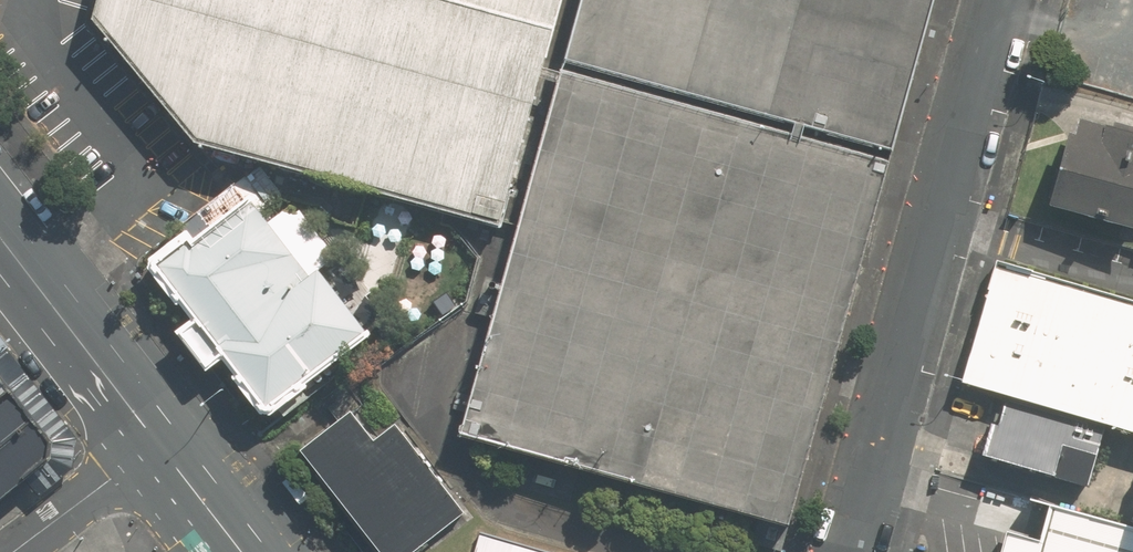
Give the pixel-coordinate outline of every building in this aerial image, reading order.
[(561,0),(96,0),(91,19),(194,142),(499,225),(540,77),(543,67),(561,0)] [(565,59),(795,121),(805,124),(890,146),(930,0),(581,0),(565,59)] [(460,433),(788,524),(889,161),(561,70),(561,72),(558,83),(460,433)] [(1074,125),(1051,210),(1132,232),(1132,141),(1074,125)] [(267,403),(365,324),(254,175),(174,245),(153,262),(267,403)] [(965,384),(1007,396),(1106,424),(1132,432),(1132,303),(997,263),(965,384)] [(0,373),(0,406),(16,393),(0,373)] [(16,393),(0,406),(0,451),(38,420),(16,393)] [(988,422),(979,455),(1089,485),(1106,424),(1007,396),(999,425),(988,422)] [(305,453),(377,551),(408,551),(462,512),(399,427),(377,444),(356,416),(305,453)] [(38,420),(0,451),(0,503),(64,452),(38,420)] [(1000,551),(1132,551),(1132,525),(1046,503),(1036,540),(1005,531),(1000,551)] [(478,535),(473,551),(537,551),(478,535)]
